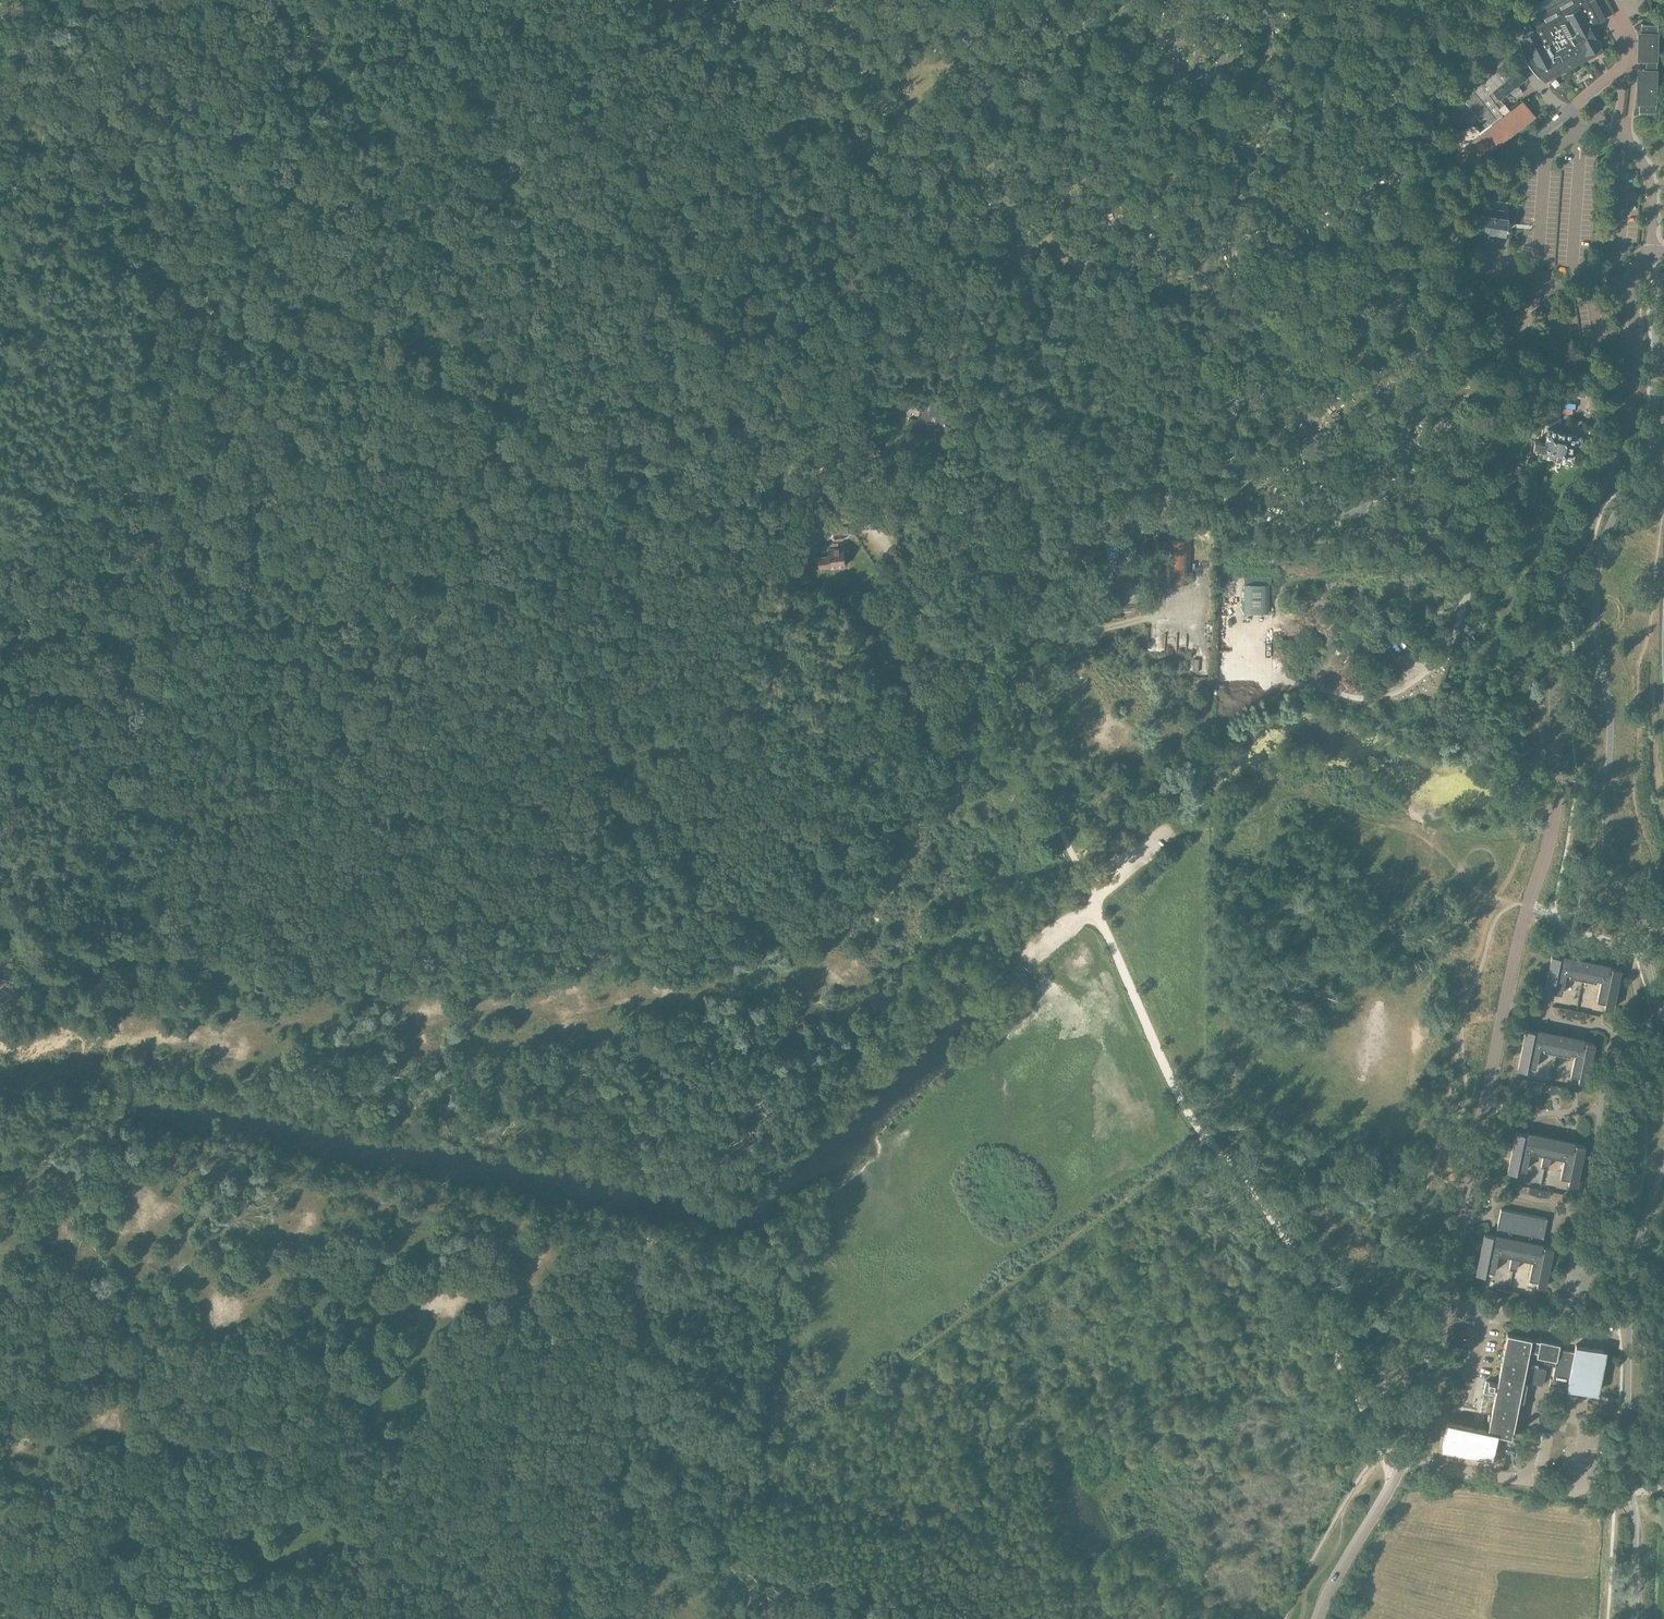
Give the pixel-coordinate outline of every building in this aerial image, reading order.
[(1513,15),(1524,36),(1538,29),(1530,15),(1558,0),(1540,0),(1513,15)] [(1524,36),(1522,38),(1523,40),(1521,42),(1521,41),(1520,40),(1520,44),(1521,47),(1522,51),(1523,54),(1524,57),(1526,60),(1527,63),(1529,66),(1531,69),(1533,72),(1536,75),(1538,77),(1539,76),(1538,75),(1541,74),(1543,77),(1545,76),(1546,79),(1558,73),(1556,70),(1588,53),(1589,56),(1601,50),(1599,47),(1601,47),(1600,46),(1601,46),(1602,43),(1601,41),(1598,40),(1597,40),(1590,26),(1598,21),(1587,0),(1558,0),(1530,15),(1538,29),(1524,36)] [(1598,21),(1605,18),(1596,0),(1587,0),(1598,21)] [(1641,76),(1640,76),(1639,113),(1640,113),(1640,112),(1656,112),(1658,25),(1642,24),(1642,23),(1641,23),(1640,53),(1641,53),(1643,53),(1644,54),(1645,55),(1646,56),(1647,58),(1647,59),(1646,59),(1645,71),(1647,71),(1646,72),(1645,74),(1644,75),(1643,75),(1642,76),(1641,77),(1641,76)] [(1510,90),(1515,96),(1522,91),(1517,85),(1526,78),(1520,69),(1519,70),(1511,60),(1486,80),(1485,79),(1477,86),(1478,87),(1463,98),(1485,127),(1480,132),(1473,124),(1450,137),(1460,151),(1457,154),(1458,154),(1468,166),(1492,146),(1492,148),(1493,148),(1493,146),(1500,142),(1506,138),(1512,134),(1518,129),(1522,125),(1526,121),(1529,117),(1530,118),(1530,117),(1525,112),(1519,105),(1521,104),(1520,103),(1510,111),(1504,103),(1504,104),(1500,99),(1510,90)] [(1506,211),(1501,211),(1486,208),(1485,215),(1481,215),(1479,229),(1482,229),(1480,241),(1494,243),(1496,231),(1503,232),(1505,218),(1506,211)] [(1514,333),(1501,333),(1501,344),(1513,344),(1514,333)] [(1569,381),(1566,393),(1586,397),(1589,385),(1575,382),(1569,381)] [(905,400),(918,403),(920,396),(906,393),(905,400)] [(949,434),(955,407),(942,404),(943,399),(936,398),(924,395),(919,423),(907,420),(906,429),(917,431),(916,435),(925,437),(922,450),(929,452),(931,439),(934,439),(936,431),(949,434)] [(1564,432),(1547,428),(1545,443),(1534,441),(1532,450),(1543,452),(1542,455),(1569,460),(1572,443),(1579,445),(1579,444),(1581,443),(1582,438),(1581,436),(1574,434),(1573,434),(1574,432),(1572,430),(1566,428),(1564,430),(1564,432)] [(861,458),(880,456),(879,448),(876,448),(875,444),(865,445),(866,450),(860,451),(861,458)] [(1033,454),(1019,451),(1016,462),(1030,466),(1033,454)] [(1030,497),(1042,495),(1040,486),(1029,488),(1030,497)] [(1538,488),(1529,486),(1524,505),(1534,507),(1538,488)] [(832,527),(834,541),(843,540),(842,534),(848,533),(847,526),(832,527)] [(1166,582),(1190,583),(1192,539),(1167,538),(1166,582)] [(829,568),(845,566),(843,548),(827,549),(828,557),(817,558),(818,568),(829,567),(829,568)] [(1582,593),(1582,594),(1590,595),(1593,580),(1585,578),(1582,593)] [(1246,580),(1246,607),(1270,607),(1270,580),(1246,580)] [(965,602),(972,596),(970,594),(963,599),(961,597),(959,597),(958,598),(957,600),(961,605),(965,602)] [(1563,958),(1560,957),(1552,955),(1544,995),(1552,996),(1553,992),(1562,993),(1566,973),(1570,973),(1569,976),(1596,981),(1597,979),(1601,980),(1596,1001),(1605,1002),(1604,1007),(1612,1009),(1621,969),(1609,967),(1610,965),(1563,956),(1563,958)] [(1587,1013),(1566,1008),(1564,1014),(1575,1018),(1586,1019),(1587,1013)] [(1544,1031),(1543,1033),(1526,1029),(1518,1069),(1526,1070),(1527,1066),(1535,1068),(1540,1047),(1543,1048),(1543,1050),(1570,1056),(1571,1053),(1575,1054),(1570,1075),(1579,1076),(1578,1081),(1586,1083),(1595,1043),(1583,1041),(1584,1039),(1544,1031)] [(1561,1087),(1540,1082),(1538,1088),(1549,1092),(1560,1093),(1561,1087)] [(1516,1132),(1510,1161),(1508,1171),(1516,1173),(1517,1168),(1526,1170),(1530,1152),(1543,1154),(1540,1166),(1548,1167),(1550,1156),(1564,1159),(1560,1177),(1569,1179),(1568,1183),(1576,1185),(1585,1146),(1574,1144),(1574,1142),(1568,1140),(1533,1133),(1527,1132),(1527,1134),(1516,1132)] [(1551,1191),(1529,1187),(1528,1193),(1538,1196),(1549,1197),(1551,1191)] [(1541,1239),(1543,1238),(1547,1218),(1501,1209),(1497,1229),(1498,1229),(1497,1234),(1496,1234),(1495,1236),(1484,1233),(1476,1273),(1484,1275),(1485,1270),(1494,1272),(1498,1253),(1511,1256),(1509,1268),(1516,1269),(1519,1258),(1532,1260),(1528,1279),(1537,1280),(1536,1285),(1545,1287),(1553,1247),(1542,1245),(1542,1243),(1541,1243),(1541,1239)] [(1496,1294),(1507,1298),(1518,1299),(1519,1292),(1497,1289),(1496,1294)] [(1512,1310),(1538,1319),(1540,1314),(1513,1305),(1512,1310)] [(1488,1381),(1486,1380),(1485,1380),(1482,1392),(1486,1393),(1491,1394),(1494,1394),(1487,1430),(1447,1422),(1442,1446),(1493,1456),(1497,1434),(1511,1436),(1511,1435),(1513,1436),(1514,1430),(1512,1429),(1518,1400),(1523,1400),(1527,1381),(1542,1384),(1546,1369),(1530,1366),(1527,1378),(1524,1378),(1523,1381),(1522,1380),(1529,1349),(1537,1351),(1536,1355),(1555,1359),(1552,1378),(1550,1378),(1549,1384),(1564,1387),(1565,1387),(1567,1387),(1567,1388),(1594,1393),(1603,1350),(1575,1344),(1574,1351),(1558,1348),(1559,1343),(1540,1339),(1539,1340),(1531,1339),(1531,1337),(1507,1333),(1497,1383),(1491,1381),(1488,1381)]
